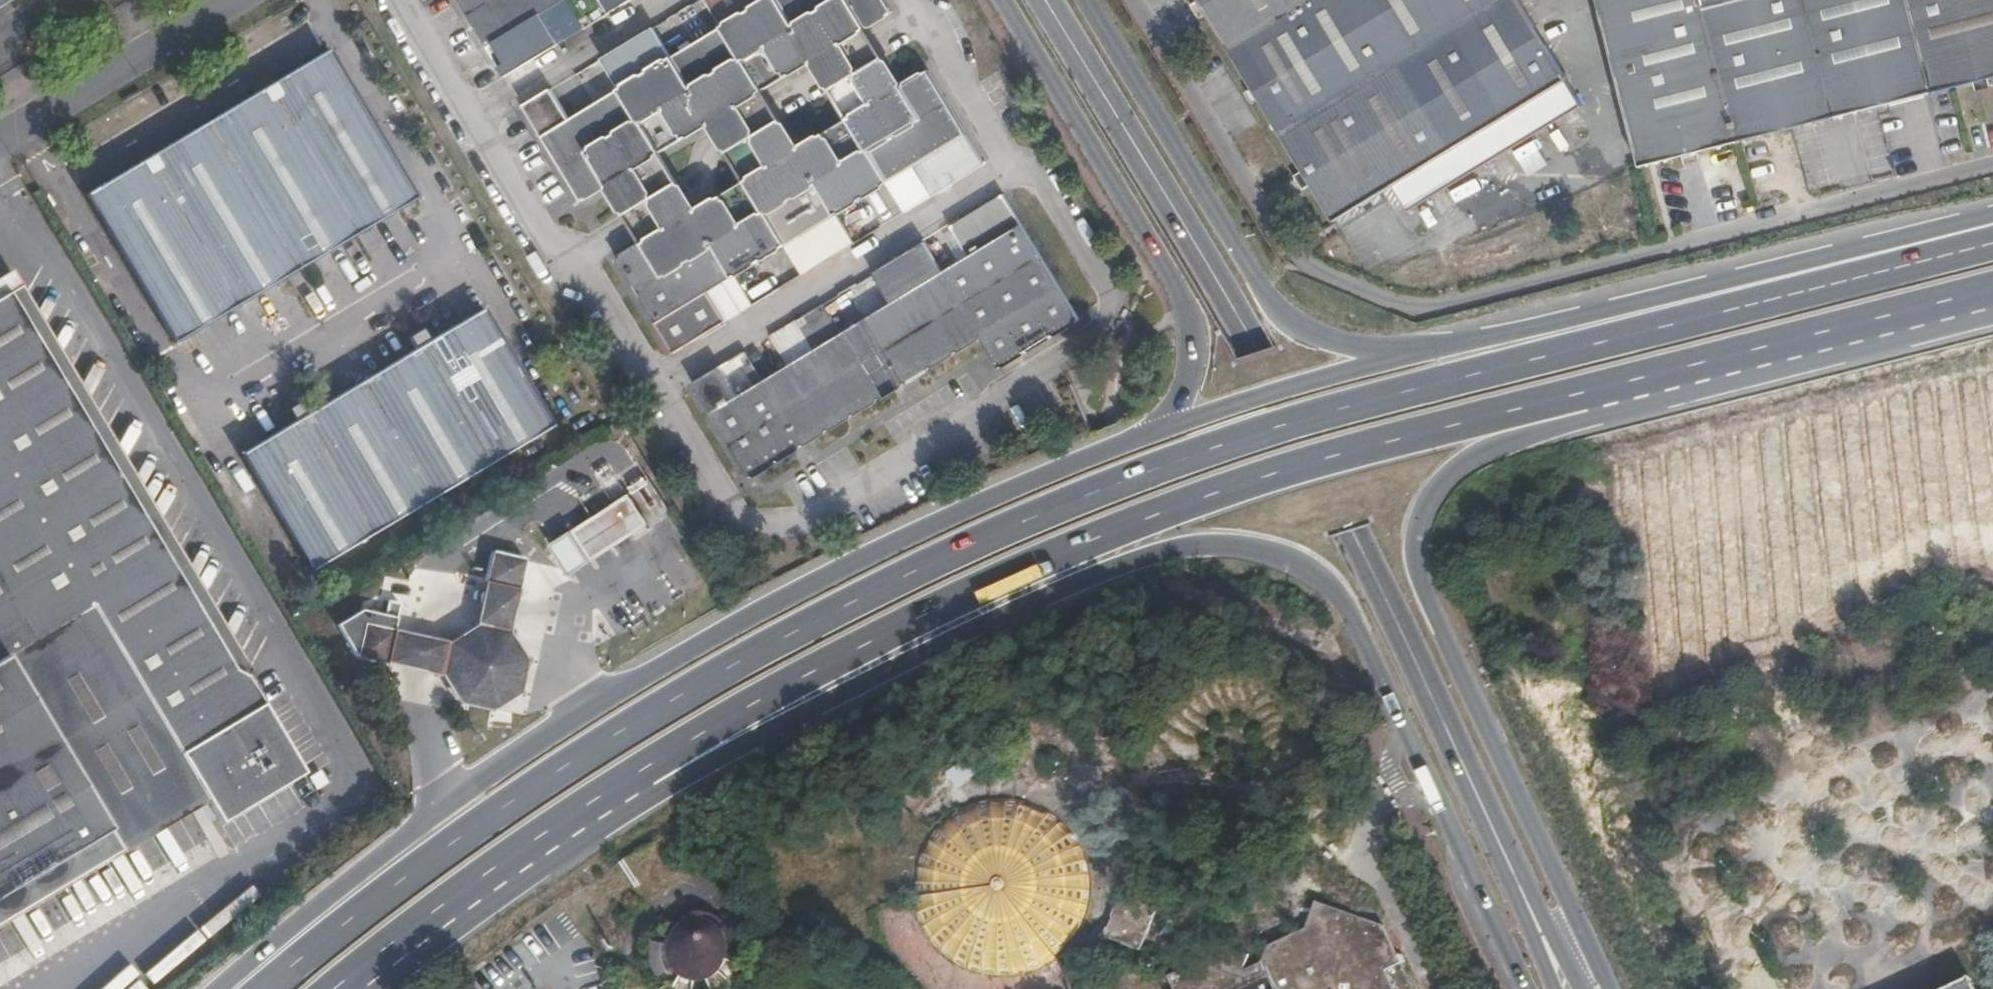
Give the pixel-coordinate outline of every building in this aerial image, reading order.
[(505,74),(628,0),(460,0),(505,74)] [(892,13),(884,0),(706,0),(723,28),(672,57),(654,27),(627,43),(646,73),(568,120),(550,89),(523,106),(580,200),(892,13)] [(1207,13),(1199,0),(1197,0),(1190,4),(1199,18),(1207,13)] [(1228,48),(1308,0),(1199,0),(1207,13),(1228,48)] [(1228,48),(1294,156),(1333,221),(1393,185),(1408,210),(1583,105),(1519,0),(1308,0),(1228,48)] [(1740,141),(1717,51),(1704,0),(1598,0),(1640,166),(1740,141)] [(1740,141),(1933,92),(1909,0),(1704,0),(1717,51),(1740,141)] [(1933,92),(1992,76),(1992,0),(1909,0),(1933,92)] [(259,92),(214,119),(217,124),(197,135),(195,131),(149,159),(153,166),(145,171),(140,164),(85,197),(173,343),(414,199),(326,52),(268,86),(273,94),(265,99),(259,92)] [(855,242),(838,213),(914,167),(931,196),(984,164),(928,72),(617,260),(673,353),(725,321),(708,292),(723,283),(741,312),(751,306),(733,277),(784,246),(801,274),(855,242)] [(217,124),(214,119),(195,131),(197,135),(217,124)] [(968,257),(1021,225),(1003,195),(949,227),(968,257)] [(865,319),(904,384),(981,338),(1000,368),(1078,320),(1021,225),(968,257),(942,272),(925,243),(874,273),(892,302),(865,319)] [(205,796),(219,819),(304,767),(246,673),(232,667),(236,657),(223,650),(227,643),(214,636),(217,627),(205,622),(209,612),(198,608),(202,601),(188,594),(192,585),(179,579),(181,570),(169,564),(173,554),(161,549),(164,540),(151,533),(154,525),(143,519),(147,509),(134,504),(137,495),(125,489),(129,480),(116,475),(119,466),(106,459),(110,449),(98,444),(100,436),(87,429),(91,419),(80,414),(83,406),(68,399),(73,390),(60,384),(64,377),(51,370),(55,360),(42,354),(46,345),(33,339),(37,331),(25,327),(29,316),(17,310),(7,294),(0,298),(0,891),(191,774),(205,796)] [(749,478),(904,384),(865,319),(840,335),(822,304),(768,337),(786,366),(762,382),(751,364),(744,369),(754,386),(737,397),(720,367),(692,384),(749,478)] [(461,336),(488,321),(482,311),(455,326),(461,336)] [(273,451),(247,467),(310,572),(551,426),(488,321),(461,336),(455,326),(427,343),(419,333),(408,339),(415,350),(387,368),(393,378),(343,408),(337,399),(309,415),(301,404),(290,411),(296,423),(266,441),(273,451)] [(387,368),(337,399),(343,408),(393,378),(387,368)] [(241,456),(247,467),(273,451),(266,441),(241,456)] [(615,504),(634,534),(650,523),(631,494),(615,504)] [(618,544),(634,534),(615,504),(599,515),(574,531),(593,560),(618,544)] [(485,581),(518,589),(525,558),(493,550),(485,581)] [(508,632),(518,589),(485,581),(475,625),(508,632)] [(355,657),(384,663),(391,630),(363,624),(355,657)] [(526,658),(508,632),(475,625),(446,643),(439,676),(455,700),(457,703),(491,711),(495,708),(518,694),(526,658)] [(384,663),(439,676),(446,643),(391,630),(384,663)] [(205,796),(191,774),(0,891),(0,920),(205,796)] [(1020,977),(1042,970),(1054,963),(1067,952),(1081,931),(1089,915),(1092,898),(1092,879),(1087,857),(1078,839),(1064,822),(1050,811),(1028,802),(1008,799),(989,799),(967,805),(947,817),(931,833),(918,854),(915,869),(913,890),(916,913),(924,933),(935,949),(949,961),(960,968),(979,975),(999,979),(1020,977)] [(1162,935),(1168,917),(1156,912),(1157,910),(1120,896),(1111,918),(1113,918),(1109,929),(1107,929),(1103,936),(1140,952),(1150,930),(1162,935)] [(1383,927),(1315,902),(1306,929),(1267,948),(1262,963),(1247,971),(1212,957),(1168,978),(1174,988),(1413,988),(1383,927)] [(735,980),(744,964),(743,959),(728,953),(728,944),(724,934),(713,925),(703,921),(690,921),(678,928),(672,935),(657,930),(652,948),(654,964),(661,979),(672,988),(726,988),(735,980)] [(1971,977),(1945,988),(1976,988),(1971,977)]
